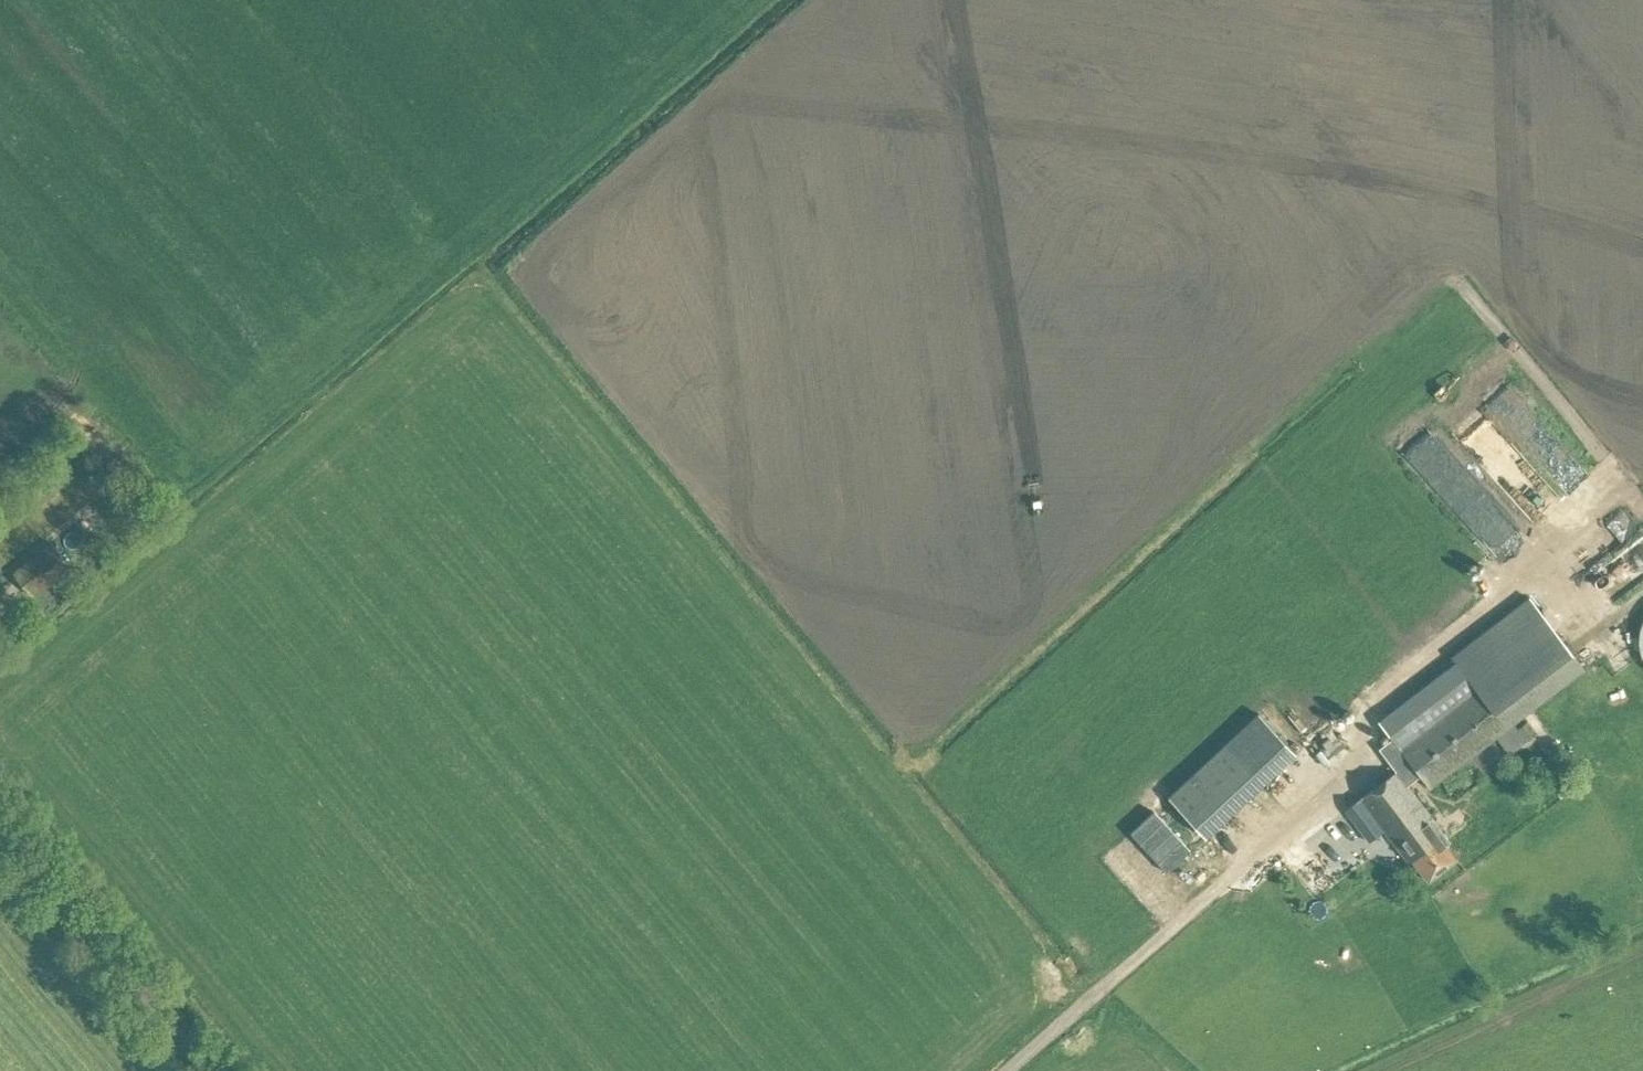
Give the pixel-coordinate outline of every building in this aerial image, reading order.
[(56,549),(50,542),(12,573),(32,597),(70,567),(65,560),(71,555),(62,543),(56,549)] [(1517,728),(1513,723),(1584,670),(1532,602),(1455,661),(1457,667),(1417,698),(1439,725),(1404,752),(1393,739),(1375,753),(1389,771),(1340,809),(1368,845),(1383,833),(1408,866),(1412,862),(1428,882),(1458,859),(1447,844),(1452,841),(1409,786),(1419,778),(1428,790),(1496,738),(1510,756),(1538,734),(1528,720),(1517,728)] [(1174,801),(1214,843),(1302,760),(1262,718),(1174,801)] [(1155,813),(1131,835),(1168,874),(1191,852),(1155,813)]
